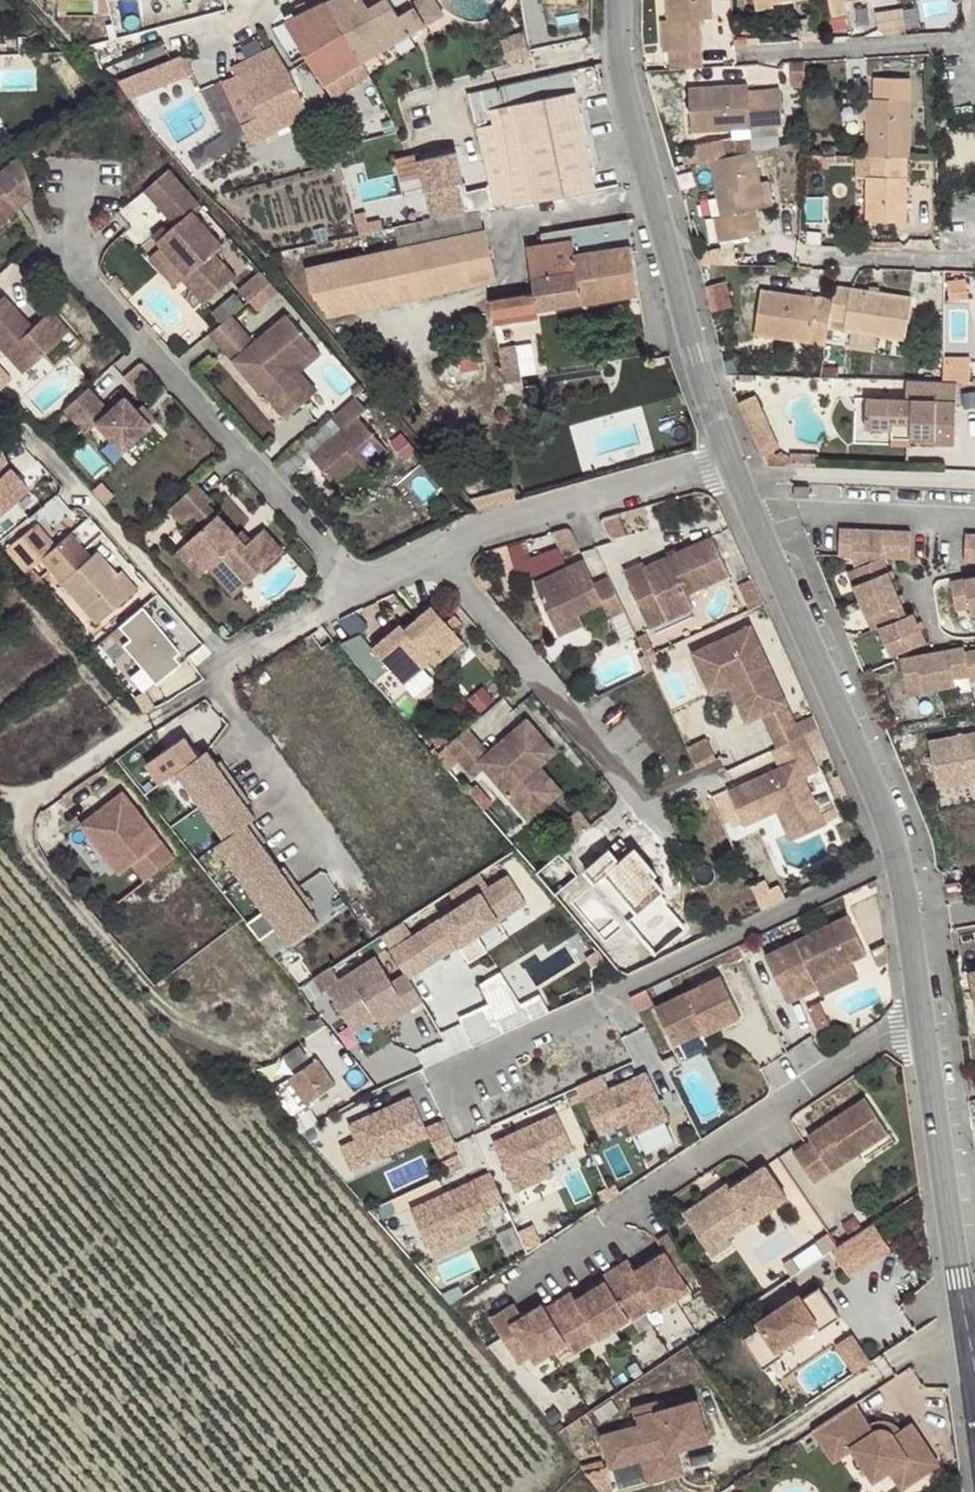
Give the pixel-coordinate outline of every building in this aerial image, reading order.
[(327,3),(363,61),(378,52),(424,24),(410,0),(333,0),(327,3)] [(712,0),(666,0),(668,20),(660,21),(662,52),(671,51),(701,49),(699,20),(713,19),(712,0)] [(756,11),(774,7),(773,4),(795,0),(754,0),(756,11)] [(847,14),(845,1),(845,0),(828,0),(832,17),(847,14)] [(363,61),(327,3),(287,22),(309,61),(333,98),(370,76),(363,61)] [(915,28),(914,8),(880,10),(882,31),(915,28)] [(238,74),(220,83),(231,106),(250,145),(308,116),(288,71),(274,46),(234,67),(238,74)] [(672,70),(702,68),(701,49),(671,51),(672,70)] [(179,54),(119,79),(129,103),(189,78),(179,54)] [(805,61),(790,62),(791,79),(804,79),(805,61)] [(1,88),(38,89),(38,66),(2,65),(1,88)] [(574,76),(573,70),(519,82),(469,93),(490,185),(495,206),(508,203),(509,207),(598,189),(589,144),(577,90),(574,76)] [(907,157),(910,157),(911,77),(875,77),(875,92),(889,91),(889,99),(875,97),(867,98),(867,119),(866,157),(871,156),(907,157)] [(791,87),(804,87),(804,79),(791,79),(791,87)] [(731,129),(733,155),(743,153),(752,151),(750,128),(778,126),(775,89),(748,91),(747,84),(689,89),(691,132),(731,129)] [(858,118),(867,119),(867,98),(859,97),(858,118)] [(196,105),(158,126),(170,143),(205,124),(196,105)] [(682,156),(685,166),(698,163),(729,157),(725,138),(693,145),(695,154),(682,156)] [(824,147),(824,156),(836,156),(836,147),(824,147)] [(761,182),(754,151),(752,151),(743,153),(733,155),(729,157),(698,163),(700,168),(711,165),(721,217),(713,218),(718,242),(760,234),(757,218),(737,222),(735,214),(755,210),(766,207),(761,182)] [(417,153),(398,156),(404,190),(423,186),(417,153)] [(437,218),(495,206),(490,185),(466,190),(458,154),(425,161),(437,218)] [(821,156),(801,155),(801,166),(821,167),(821,156)] [(21,156),(0,173),(0,224),(35,195),(21,156)] [(907,157),(871,156),(871,178),(866,177),(865,222),(906,223),(907,157)] [(201,203),(169,168),(145,189),(176,224),(169,230),(158,241),(187,274),(183,278),(206,303),(237,275),(215,251),(223,243),(193,210),(201,203)] [(768,181),(761,182),(766,207),(773,205),(768,181)] [(479,210),(437,218),(396,228),(400,247),(307,267),(313,292),(330,316),(462,288),(496,281),(485,230),(483,229),(479,210)] [(737,222),(757,218),(755,210),(735,214),(737,222)] [(543,234),(545,245),(574,240),(576,252),(631,244),(627,219),(543,234)] [(169,230),(165,225),(153,235),(158,241),(169,230)] [(515,297),(491,301),(495,324),(538,317),(537,310),(584,302),(576,252),(574,240),(545,245),(528,247),(535,293),(515,297)] [(576,252),(584,302),(640,294),(631,244),(576,252)] [(265,270),(243,284),(257,307),(280,293),(265,270)] [(911,296),(833,285),(832,299),(829,319),(844,322),(843,331),(850,332),(876,336),(905,341),(911,296)] [(754,334),(825,345),(829,319),(832,299),(761,289),(754,334)] [(965,291),(948,294),(949,300),(967,298),(965,291)] [(4,352),(13,345),(31,364),(69,330),(51,310),(38,321),(42,324),(36,330),(32,326),(4,294),(0,298),(0,347),(4,352)] [(250,344),(226,318),(210,332),(234,360),(242,353),(262,375),(254,382),(262,391),(265,389),(288,415),(307,398),(284,372),(312,347),(283,315),(250,344)] [(42,324),(38,321),(32,326),(36,330),(42,324)] [(874,352),(876,336),(850,332),(848,348),(874,352)] [(31,364),(13,345),(4,352),(22,372),(31,364)] [(499,348),(505,384),(523,380),(517,345),(499,348)] [(284,372),(307,398),(314,391),(296,371),(317,353),(312,347),(284,372)] [(457,356),(459,368),(479,365),(477,352),(457,356)] [(242,353),(234,360),(254,382),(262,375),(242,353)] [(951,358),(942,357),(942,382),(956,383),(970,383),(970,358),(951,358)] [(0,359),(0,387),(2,388),(15,375),(0,359)] [(479,365),(459,368),(462,382),(482,379),(479,365)] [(942,382),(906,381),(907,400),(868,399),(867,428),(893,429),(892,445),(910,446),(910,443),(911,438),(935,439),(935,444),(955,445),(956,383),(942,382)] [(100,399),(89,387),(65,408),(76,421),(88,411),(98,422),(123,451),(151,425),(146,419),(139,412),(126,397),(106,414),(97,403),(100,399)] [(755,396),(738,403),(762,456),(779,448),(755,396)] [(366,409),(355,397),(331,417),(342,430),(311,457),(334,484),(359,463),(365,470),(387,450),(358,417),(366,409)] [(143,409),(139,412),(146,419),(150,416),(143,409)] [(88,411),(76,421),(86,432),(98,422),(88,411)] [(29,491),(5,467),(0,457),(0,519),(29,491)] [(210,500),(196,484),(168,509),(183,525),(194,515),(204,527),(185,544),(207,569),(216,560),(233,580),(252,563),(260,572),(283,552),(263,530),(250,541),(245,546),(236,536),(207,503),(210,500)] [(809,487),(795,487),(795,497),(809,498),(809,487)] [(48,551),(54,546),(34,524),(28,529),(48,551)] [(57,581),(89,555),(68,531),(54,546),(48,551),(28,529),(5,551),(24,574),(30,569),(38,561),(57,581)] [(863,530),(847,530),(848,557),(862,558),(863,530)] [(863,530),(862,558),(862,565),(864,570),(876,565),(877,531),(863,530)] [(241,531),(236,536),(245,546),(250,541),(241,531)] [(890,531),(877,531),(876,565),(891,558),(890,531)] [(903,531),(890,531),(891,558),(904,559),(903,531)] [(917,532),(903,531),(904,559),(918,559),(918,543),(917,532)] [(562,535),(520,539),(523,571),(565,568),(562,535)] [(642,563),(623,571),(640,608),(658,599),(668,621),(693,609),(686,595),(729,575),(712,537),(645,567),(642,563)] [(207,569),(185,544),(176,552),(198,576),(207,569)] [(57,581),(96,624),(129,595),(113,577),(117,573),(95,549),(89,555),(57,581)] [(876,565),(864,570),(861,572),(867,586),(859,590),(865,605),(903,589),(891,558),(876,565)] [(232,597),(260,572),(252,563),(233,580),(216,560),(207,569),(232,597)] [(583,560),(534,582),(553,625),(577,614),(602,603),(609,618),(624,611),(609,577),(594,584),(583,560)] [(24,574),(45,597),(51,592),(30,569),(24,574)] [(113,577),(129,595),(136,589),(120,571),(117,573),(113,577)] [(867,586),(861,572),(853,575),(859,590),(867,586)] [(972,579),(971,576),(954,581),(962,615),(974,612),(974,578),(972,579)] [(915,619),(903,589),(865,605),(871,619),(880,617),(885,631),(915,619)] [(658,599),(640,608),(649,629),(668,621),(658,599)] [(433,605),(406,629),(430,660),(434,665),(463,641),(433,605)] [(577,614),(553,625),(558,636),(582,624),(577,614)] [(900,643),(907,656),(934,645),(922,615),(915,619),(885,631),(891,647),(900,643)] [(150,621),(127,641),(153,671),(176,651),(150,621)] [(430,660),(406,629),(402,624),(374,648),(403,683),(430,660)] [(801,738),(750,627),(691,654),(705,684),(734,671),(756,718),(761,716),(776,749),(801,738)] [(949,694),(964,690),(963,681),(974,680),(974,663),(973,652),(972,648),(942,654),(949,694)] [(942,654),(910,661),(916,689),(932,689),(933,696),(949,694),(942,654)] [(734,671),(705,684),(710,694),(729,686),(745,723),(756,718),(734,671)] [(152,742),(176,774),(214,746),(221,741),(197,709),(152,742)] [(487,753),(477,761),(483,769),(515,807),(543,784),(528,766),(550,748),(527,720),(487,753)] [(477,761),(487,753),(467,728),(446,745),(459,760),(473,778),(483,769),(477,761)] [(936,740),(944,787),(974,782),(974,733),(936,740)] [(803,779),(818,772),(802,737),(801,738),(776,749),(771,751),(779,768),(727,792),(738,816),(782,796),(801,837),(825,826),(803,779)] [(447,770),(459,760),(446,745),(434,755),(447,770)] [(243,784),(214,746),(176,774),(203,812),(243,784)] [(555,754),(550,748),(528,766),(543,784),(515,807),(526,821),(559,793),(538,767),(555,754)] [(264,812),(243,784),(203,812),(223,840),(248,823),(264,812)] [(124,788),(79,823),(117,872),(131,862),(144,878),(176,855),(124,788)] [(790,842),(801,837),(782,796),(738,816),(743,827),(776,812),(790,842)] [(271,853),(248,823),(217,846),(240,877),(271,853)] [(656,876),(634,849),(618,862),(608,850),(583,870),(594,883),(605,875),(636,913),(626,921),(645,943),(674,919),(663,906),(656,898),(663,892),(652,879),(656,876)] [(298,888),(271,853),(240,877),(265,911),(298,888)] [(303,884),(325,917),(347,903),(325,869),(303,884)] [(388,946),(400,970),(405,979),(460,948),(470,962),(488,948),(478,936),(532,906),(511,874),(388,946)] [(323,919),(298,888),(265,911),(290,943),(323,919)] [(663,892),(656,898),(663,906),(670,900),(663,892)] [(861,942),(841,903),(760,944),(784,992),(813,977),(809,968),(861,942)] [(461,1015),(476,1045),(554,1009),(541,983),(589,961),(577,934),(481,978),(491,1001),(461,1015)] [(608,965),(618,969),(648,954),(639,944),(629,949),(628,947),(603,959),(608,965)] [(328,966),(312,976),(358,1037),(421,1004),(405,979),(400,970),(393,976),(377,951),(335,977),(328,966)] [(702,1024),(736,1007),(716,967),(651,1000),(670,1036),(700,1021),(702,1024)] [(336,1085),(318,1059),(273,1091),(298,1126),(315,1113),(309,1105),(336,1085)] [(643,1064),(581,1093),(598,1128),(628,1114),(633,1124),(665,1109),(643,1064)] [(853,1128),(881,1109),(863,1084),(807,1123),(811,1128),(793,1141),(815,1171),(861,1139),(853,1128)] [(426,1125),(411,1092),(346,1121),(366,1167),(429,1139),(436,1155),(455,1146),(442,1118),(426,1125)] [(555,1107),(493,1137),(518,1186),(553,1169),(546,1155),(573,1142),(555,1107)] [(861,1139),(888,1119),(881,1109),(853,1128),(861,1139)] [(728,1173),(684,1203),(713,1245),(733,1232),(729,1227),(721,1214),(745,1198),(754,1210),(787,1186),(765,1155),(731,1178),(728,1173)] [(489,1172),(409,1206),(427,1247),(507,1213),(489,1172)] [(721,1214),(729,1227),(754,1210),(745,1198),(721,1214)] [(856,1222),(874,1247),(889,1236),(872,1211),(856,1222)] [(839,1234),(830,1240),(847,1265),(874,1247),(856,1222),(839,1234)] [(650,1259),(673,1292),(688,1281),(683,1275),(695,1267),(668,1226),(656,1235),(663,1246),(653,1252),(655,1256),(650,1259)] [(655,1256),(653,1252),(644,1258),(646,1262),(650,1259),(655,1256)] [(673,1292),(650,1259),(646,1262),(644,1258),(634,1265),(626,1254),(613,1263),(644,1307),(656,1299),(658,1302),(673,1292)] [(592,1290),(615,1323),(630,1313),(632,1315),(644,1307),(613,1263),(600,1272),(604,1276),(594,1283),(596,1287),(592,1290)] [(821,1322),(841,1309),(820,1279),(802,1291),(799,1287),(759,1314),(762,1319),(744,1331),(765,1361),(784,1348),(780,1341),(817,1316),(821,1322)] [(596,1287),(594,1283),(585,1290),(588,1293),(592,1290),(596,1287)] [(615,1323),(592,1290),(588,1293),(585,1290),(576,1296),(570,1289),(558,1297),(588,1341),(615,1323)] [(531,1316),(553,1348),(568,1338),(576,1350),(588,1341),(558,1297),(545,1306),(543,1302),(533,1309),(536,1313),(531,1316)] [(514,1302),(492,1318),(522,1361),(534,1353),(537,1359),(553,1348),(531,1316),(526,1319),(523,1315),(514,1302)] [(536,1313),(533,1309),(523,1315),(526,1319),(531,1316),(536,1313)] [(837,1336),(856,1363),(871,1352),(852,1326),(837,1336)] [(911,1413),(899,1421),(898,1419),(894,1415),(887,1413),(879,1412),(872,1415),(856,1393),(814,1421),(835,1451),(854,1439),(875,1471),(891,1460),(898,1455),(911,1473),(938,1453),(911,1413)] [(712,1433),(699,1394),(661,1406),(640,1412),(642,1421),(606,1432),(616,1463),(646,1454),(659,1450),(663,1465),(684,1459),(679,1443),(712,1433)] [(640,1412),(661,1406),(659,1397),(637,1404),(640,1412)] [(686,1467),(684,1459),(663,1465),(659,1450),(646,1454),(654,1476),(686,1467)] [(911,1473),(898,1455),(891,1460),(903,1478),(911,1473)]
